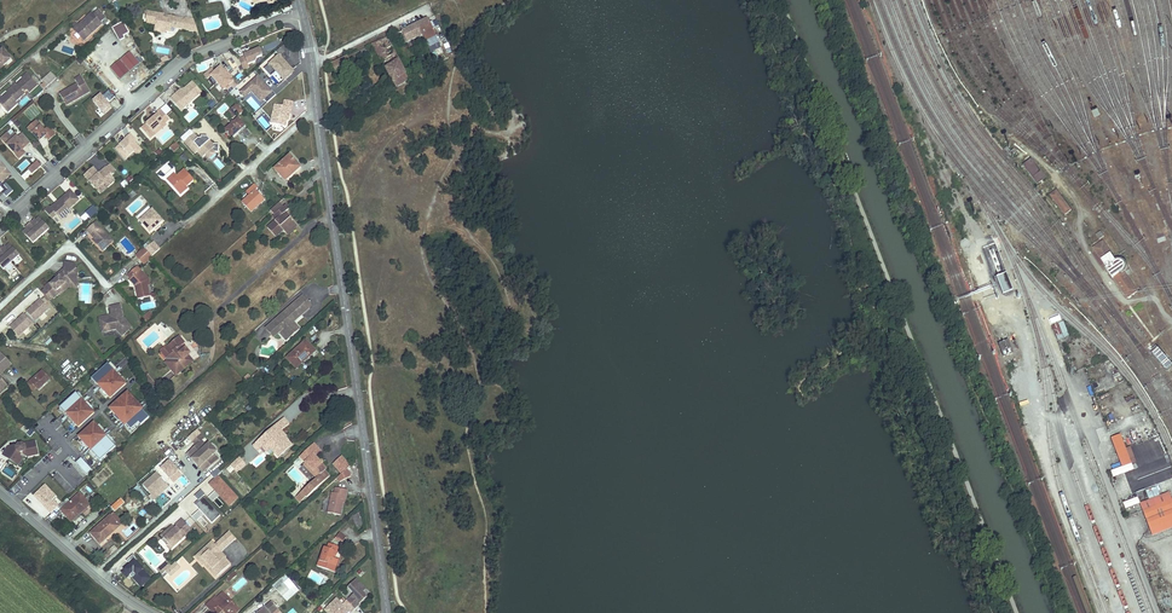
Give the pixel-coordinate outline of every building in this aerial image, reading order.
[(93,14),(101,22),(105,18),(98,10),(93,14)] [(164,14),(147,11),(145,19),(147,20),(146,23),(154,25),(153,31),(165,33),(165,32),(166,26),(171,27),(177,28),(179,18),(168,16),(168,19),(163,18),(164,14)] [(92,13),(74,29),(84,40),(91,34),(102,24),(101,22),(93,14),(92,13)] [(112,27),(120,41),(125,37),(127,40),(132,37),(122,18),(112,27)] [(428,18),(397,33),(402,44),(422,35),(428,47),(439,42),(428,18)] [(198,32),(194,20),(185,19),(184,19),(183,29),(198,32)] [(391,44),(388,37),(373,44),(392,82),(383,87),(386,93),(409,80),(391,44)] [(296,71),(285,59),(292,53),(285,44),(276,52),(278,54),(263,68),(270,75),(276,70),(285,81),(296,71)] [(245,57),(240,59),(244,69),(250,67),(249,65),(256,62),(257,58),(263,56),(260,49),(248,54),(247,56),(245,57)] [(7,63),(6,62),(10,58),(2,50),(0,52),(0,69),(7,63)] [(138,61),(129,50),(119,57),(129,69),(138,61)] [(119,77),(128,69),(119,58),(109,66),(119,77)] [(228,62),(234,69),(238,66),(232,59),(228,62)] [(209,81),(212,78),(225,93),(228,91),(230,94),(238,86),(231,78),(223,70),(220,67),(215,72),(211,68),(204,75),(209,81)] [(225,69),(223,70),(231,78),(232,77),(225,69)] [(42,79),(48,86),(57,78),(51,71),(42,79)] [(0,98),(0,104),(5,109),(14,101),(16,102),(26,93),(25,92),(27,90),(30,93),(38,85),(27,73),(22,78),(23,79),(17,84),(16,83),(6,92),(7,93),(2,98),(1,97),(0,98)] [(90,92),(81,76),(75,79),(77,84),(60,94),(63,100),(69,96),(73,102),(90,92)] [(271,90),(270,91),(257,76),(240,92),(244,97),(251,90),(255,95),(260,95),(267,103),(276,95),(271,90)] [(202,93),(193,82),(184,90),(185,91),(183,93),(181,92),(179,95),(177,93),(171,99),(177,107),(182,103),(185,107),(202,93)] [(108,91),(105,96),(113,100),(116,95),(108,91)] [(102,93),(92,101),(98,108),(95,111),(100,117),(113,107),(102,93)] [(67,105),(73,102),(69,96),(63,100),(67,105)] [(213,99),(208,102),(212,108),(217,104),(213,99)] [(14,101),(5,109),(8,113),(18,104),(16,102),(14,101)] [(237,105),(229,112),(233,117),(237,114),(238,115),(243,111),(237,105)] [(291,108),(274,105),(270,123),(285,126),(287,120),(288,113),(290,114),(291,108)] [(1097,106),(1091,108),(1093,115),(1099,113),(1097,106)] [(161,109),(156,113),(158,115),(146,124),(147,126),(146,127),(145,126),(142,129),(151,139),(156,134),(154,132),(161,126),(160,124),(163,121),(165,124),(170,120),(161,109)] [(244,125),(238,118),(224,130),(231,138),(240,131),(239,129),(244,125)] [(36,121),(27,128),(39,141),(45,136),(49,141),(56,135),(48,126),(44,130),(36,121)] [(180,137),(185,142),(194,134),(189,129),(180,137)] [(7,133),(1,138),(16,155),(22,150),(21,148),(24,145),(25,146),(30,142),(22,133),(18,137),(14,134),(11,137),(7,133)] [(130,134),(124,140),(125,141),(116,149),(125,159),(135,151),(139,147),(134,142),(136,141),(130,134)] [(201,137),(200,139),(198,138),(194,134),(185,142),(195,153),(198,151),(203,157),(211,149),(213,152),(218,152),(219,144),(211,143),(209,141),(210,140),(207,137),(201,137)] [(179,146),(175,142),(169,147),(173,152),(179,146)] [(203,157),(206,161),(215,153),(213,152),(211,149),(203,157)] [(25,153),(22,150),(16,155),(19,158),(25,153)] [(299,166),(290,156),(275,170),(285,181),(294,173),(293,172),(299,166)] [(214,162),(221,169),(224,165),(217,158),(214,162)] [(22,171),(30,163),(26,159),(18,167),(22,171)] [(1023,165),(1037,184),(1046,178),(1031,159),(1023,165)] [(2,183),(9,177),(7,175),(9,173),(1,163),(0,164),(0,181),(2,183)] [(116,170),(110,164),(106,168),(112,174),(116,170)] [(28,170),(32,174),(37,169),(34,165),(28,170)] [(93,168),(84,176),(96,190),(105,182),(109,186),(115,181),(110,175),(112,174),(106,168),(99,174),(97,175),(96,174),(97,173),(93,168)] [(193,179),(184,169),(177,176),(169,183),(177,191),(185,185),(186,186),(193,179)] [(18,173),(13,178),(27,191),(31,186),(18,173)] [(167,180),(169,183),(177,176),(175,173),(167,180)] [(124,188),(129,185),(125,180),(120,183),(124,188)] [(109,186),(105,182),(96,190),(100,194),(109,186)] [(243,203),(251,212),(264,200),(256,191),(258,189),(254,184),(247,191),(251,195),(243,203)] [(186,186),(185,185),(177,191),(180,194),(187,187),(186,186)] [(13,191),(10,188),(8,190),(3,194),(6,197),(13,191)] [(1051,196),(1065,215),(1072,211),(1057,191),(1051,196)] [(79,201),(71,192),(59,202),(60,203),(57,206),(56,205),(51,209),(50,207),(45,211),(52,219),(56,215),(58,217),(62,214),(65,217),(71,212),(68,210),(79,201)] [(279,203),(270,211),(274,215),(273,216),(276,220),(267,228),(276,237),(283,230),(285,233),(295,223),(290,217),(287,221),(282,215),(285,212),(289,209),(286,205),(283,207),(279,203)] [(140,220),(152,210),(150,207),(148,207),(138,216),(138,218),(140,220)] [(163,221),(153,209),(152,210),(140,220),(140,221),(150,232),(155,228),(159,225),(163,221)] [(285,212),(282,215),(287,221),(290,217),(285,212)] [(27,229),(28,230),(24,234),(33,244),(49,230),(40,220),(36,223),(35,222),(33,220),(25,227),(27,229)] [(113,241),(96,222),(87,230),(95,239),(97,242),(95,243),(102,251),(113,241)] [(285,233),(287,235),(298,226),(295,223),(285,233)] [(145,249),(152,256),(160,249),(153,242),(145,249)] [(1125,264),(1117,262),(1103,242),(1094,249),(1106,267),(1106,268),(1113,279),(1114,278),(1127,298),(1137,292),(1123,272),(1125,264)] [(19,256),(10,246),(7,249),(5,248),(4,246),(0,250),(0,266),(3,270),(19,256)] [(145,249),(144,248),(136,255),(144,264),(152,256),(145,249)] [(141,270),(137,266),(127,275),(131,279),(129,279),(134,285),(135,283),(137,285),(138,289),(136,289),(138,299),(150,297),(148,286),(146,286),(145,281),(138,273),(141,270)] [(49,283),(44,288),(45,288),(53,297),(54,298),(59,294),(56,291),(60,288),(65,283),(76,283),(77,276),(76,276),(76,267),(64,267),(63,275),(61,278),(59,276),(50,284),(49,283)] [(138,273),(145,281),(148,278),(141,270),(138,273)] [(65,283),(60,288),(63,291),(67,287),(76,288),(76,283),(65,283)] [(45,288),(41,292),(49,301),(53,297),(45,288)] [(299,299),(308,309),(312,306),(303,296),(299,299)] [(50,310),(41,299),(26,312),(36,323),(50,310)] [(308,309),(299,299),(266,329),(274,337),(278,333),(282,330),(289,338),(295,333),(299,329),(295,325),(294,326),(292,324),(293,322),(308,309)] [(116,329),(122,336),(132,327),(123,318),(120,304),(110,307),(112,315),(112,317),(100,320),(101,327),(106,326),(107,331),(116,329)] [(143,319),(147,322),(154,316),(151,312),(143,319)] [(34,325),(24,315),(10,327),(19,338),(34,325)] [(1052,325),(1057,340),(1069,336),(1063,321),(1052,325)] [(282,330),(278,333),(286,341),(289,338),(282,330)] [(180,337),(168,346),(174,353),(166,359),(167,361),(173,367),(170,369),(176,376),(193,362),(188,356),(190,354),(185,348),(184,349),(182,345),(185,343),(180,337)] [(308,346),(310,344),(307,340),(287,358),(296,368),(311,355),(308,352),(311,350),(308,346)] [(998,344),(1003,357),(1012,353),(1008,340),(998,344)] [(174,353),(168,346),(161,353),(166,359),(174,353)] [(1151,351),(1167,371),(1171,367),(1171,365),(1156,346),(1151,351)] [(0,353),(0,375),(11,365),(0,353)] [(111,361),(109,363),(115,370),(114,371),(115,373),(112,376),(113,377),(117,374),(123,380),(125,378),(111,361)] [(109,363),(108,363),(92,378),(98,385),(99,384),(101,386),(104,383),(105,384),(101,388),(108,394),(111,398),(126,384),(123,380),(117,374),(113,377),(112,376),(115,373),(114,371),(115,370),(109,363)] [(42,371),(27,384),(32,390),(36,387),(38,390),(50,379),(42,371)] [(271,381),(275,386),(282,380),(278,375),(271,381)] [(98,385),(92,378),(90,380),(105,396),(108,394),(101,388),(105,384),(104,383),(101,386),(99,384),(98,385)] [(78,391),(76,393),(82,400),(81,401),(82,402),(79,405),(80,407),(84,403),(90,410),(93,408),(78,391)] [(76,393),(59,408),(65,415),(66,414),(68,415),(71,412),(73,414),(69,417),(75,424),(78,428),(94,413),(90,410),(84,403),(80,407),(79,405),(82,402),(81,401),(82,400),(76,393)] [(123,396),(113,405),(115,407),(111,411),(116,416),(117,417),(118,416),(123,422),(127,418),(129,421),(126,425),(131,430),(138,423),(141,425),(149,418),(142,410),(138,413),(135,411),(140,407),(135,401),(129,394),(125,398),(123,396)] [(65,415),(59,408),(57,410),(73,426),(75,424),(69,417),(73,414),(71,412),(68,415),(66,414),(65,415)] [(127,418),(123,422),(126,425),(124,426),(131,434),(141,425),(138,423),(131,430),(126,425),(129,421),(127,418)] [(284,418),(279,423),(283,428),(289,423),(284,418)] [(93,423),(78,437),(81,441),(87,447),(91,444),(94,447),(90,451),(96,457),(99,461),(115,447),(112,443),(106,436),(102,440),(99,437),(103,433),(97,426),(93,423)] [(279,423),(256,444),(260,448),(262,447),(266,452),(270,448),(278,457),(292,445),(285,437),(280,431),(281,430),(283,428),(279,423)] [(99,424),(97,426),(103,433),(105,431),(99,424)] [(31,437),(34,432),(29,428),(25,433),(31,437)] [(201,433),(192,441),(196,445),(191,450),(208,469),(219,459),(214,454),(206,446),(202,440),(205,438),(201,433)] [(106,436),(112,443),(114,441),(108,434),(106,436)] [(1110,471),(1111,474),(1137,466),(1130,446),(1125,448),(1120,434),(1110,437),(1121,467),(1110,471)] [(85,449),(87,447),(81,441),(79,443),(85,449)] [(10,451),(6,458),(15,463),(19,456),(20,455),(20,452),(23,452),(27,457),(38,455),(35,442),(23,444),(22,443),(18,444),(17,446),(9,447),(10,451)] [(209,443),(206,446),(214,454),(217,451),(209,443)] [(321,452),(314,444),(308,450),(315,457),(321,452)] [(191,450),(187,453),(204,472),(208,469),(191,450)] [(306,497),(329,477),(325,472),(327,470),(322,464),(319,462),(315,457),(308,450),(300,457),(305,463),(313,472),(316,470),(321,475),(317,479),(302,492),(306,497)] [(94,459),(96,457),(90,451),(88,453),(94,459)] [(239,457),(231,465),(236,471),(245,464),(239,457)] [(350,467),(341,457),(332,465),(342,475),(350,467)] [(92,471),(81,458),(75,463),(87,476),(92,471)] [(171,480),(181,471),(170,460),(160,469),(171,480)] [(312,474),(317,479),(321,475),(316,470),(313,472),(305,463),(304,465),(312,474)] [(355,476),(350,467),(342,475),(338,478),(340,483),(355,476)] [(166,483),(157,473),(143,485),(152,495),(166,483)] [(45,485),(34,495),(43,506),(45,504),(47,506),(45,508),(51,514),(58,507),(52,500),(56,497),(45,485)] [(146,508),(153,502),(137,485),(131,491),(146,508)] [(1171,528),(1171,498),(1169,492),(1159,495),(1156,486),(1145,489),(1149,500),(1140,502),(1150,535),(1171,528)] [(347,491),(336,489),(335,494),(333,493),(328,514),(340,517),(343,505),(344,497),(346,497),(347,491)] [(302,492),(295,498),(299,503),(306,497),(302,492)] [(58,507),(71,522),(93,502),(92,500),(88,496),(85,499),(79,494),(66,505),(64,502),(58,507)] [(98,503),(101,499),(96,495),(92,500),(93,502),(96,505),(98,503)] [(115,512),(125,502),(121,498),(111,507),(115,512)] [(214,501),(220,507),(223,504),(217,498),(214,501)] [(131,501),(124,504),(127,510),(134,507),(131,501)] [(110,516),(119,526),(123,523),(113,513),(110,516)] [(351,516),(356,527),(363,524),(358,513),(351,516)] [(90,533),(94,538),(96,536),(100,540),(103,537),(105,539),(119,526),(110,516),(90,533)] [(168,535),(165,538),(171,544),(175,540),(178,543),(192,531),(184,521),(177,527),(178,528),(176,530),(175,529),(172,526),(168,530),(171,533),(168,535)] [(235,540),(229,534),(215,546),(201,558),(218,577),(230,566),(224,560),(223,561),(219,555),(221,553),(235,540)] [(347,540),(341,534),(337,538),(339,540),(342,544),(347,540)] [(94,538),(99,544),(105,539),(103,537),(100,540),(96,536),(94,538)] [(215,546),(212,543),(195,558),(203,567),(204,566),(216,579),(218,577),(201,558),(215,546)] [(365,556),(364,544),(353,545),(354,557),(365,556)] [(339,549),(329,545),(327,550),(325,549),(318,568),(330,572),(332,566),(336,568),(339,561),(335,560),(332,559),(335,553),(337,553),(339,549)] [(129,565),(136,559),(133,555),(126,561),(129,565)] [(130,576),(140,588),(151,578),(134,560),(121,572),(127,578),(130,576)] [(177,565),(175,563),(165,573),(169,577),(174,572),(172,570),(177,565)] [(175,574),(180,569),(177,565),(172,570),(174,572),(175,574)] [(238,576),(235,573),(229,578),(232,581),(238,576)] [(272,586),(286,602),(299,591),(285,575),(272,586)] [(325,611),(327,612),(348,612),(349,612),(352,612),(359,606),(358,605),(365,598),(361,593),(365,589),(357,581),(348,589),(355,595),(343,606),(337,600),(325,611)] [(223,611),(225,612),(236,612),(239,611),(222,593),(217,598),(214,601),(212,599),(206,606),(212,612),(214,612),(215,612),(220,612),(223,611)] [(271,601),(265,606),(271,612),(281,612),(271,601)]
